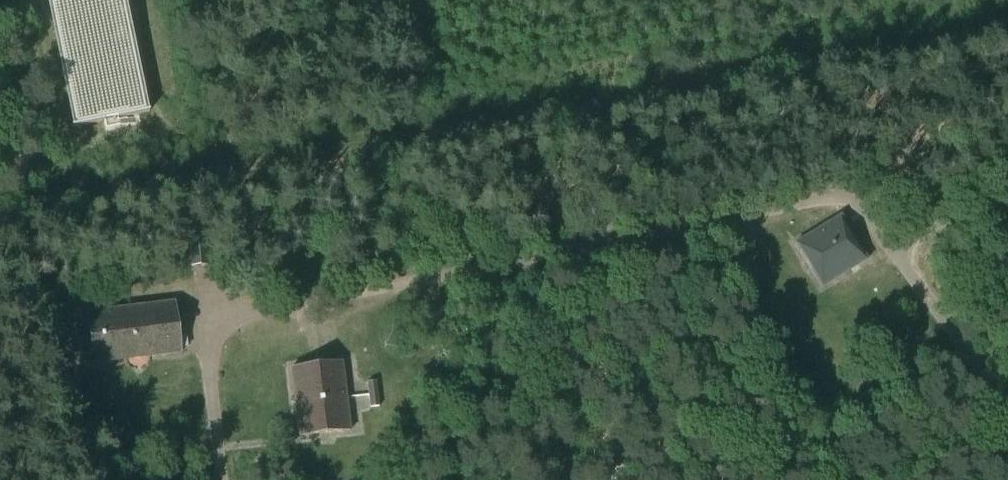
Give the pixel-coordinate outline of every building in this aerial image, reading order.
[(149,110),(147,111),(124,0),(47,0),(73,126),(69,127),(69,128),(150,111),(150,110),(149,110)] [(795,243),(821,287),(867,259),(841,216),(795,243)] [(189,238),(191,267),(210,266),(208,238),(189,238)] [(88,312),(90,331),(78,333),(82,364),(181,353),(175,302),(88,312)] [(343,360),(292,367),(301,435),(352,429),(343,360)] [(379,406),(377,393),(376,381),(367,382),(370,407),(379,406)]
